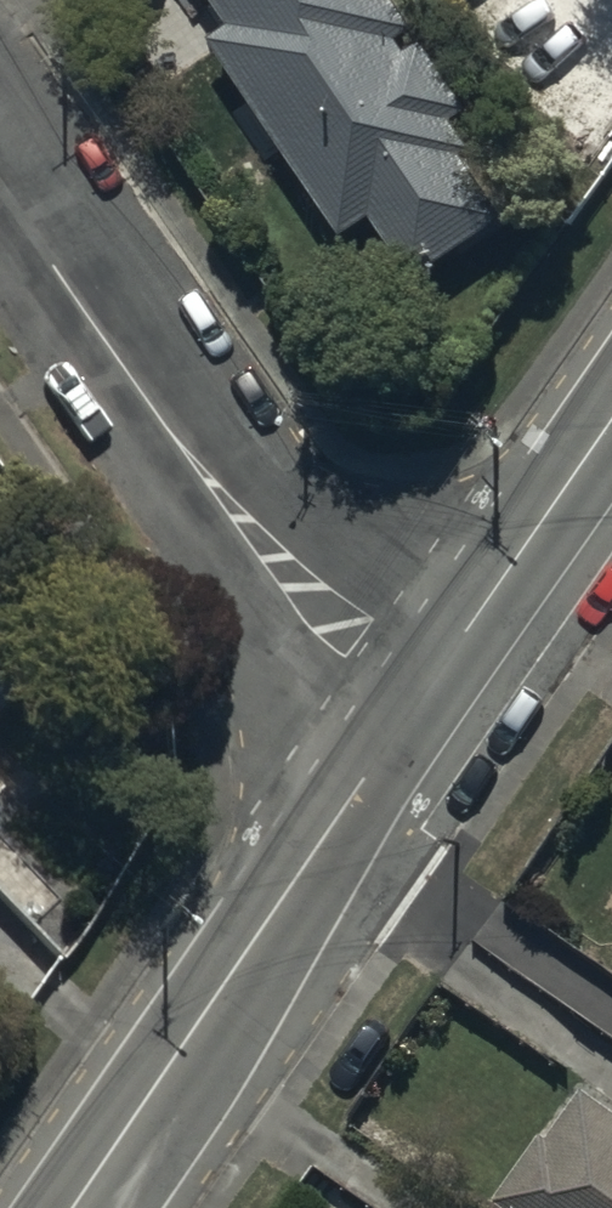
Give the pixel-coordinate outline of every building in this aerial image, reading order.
[(233,27),(213,41),(272,131),(347,239),(368,224),(411,284),(505,219),(460,155),(471,148),(451,120),(469,108),(394,0),(215,0),(233,27)] [(17,628),(0,609),(0,644),(17,628)] [(584,1092),(549,1141),(543,1137),(492,1206),(495,1207),(611,1207),(611,1112),(584,1092)]
